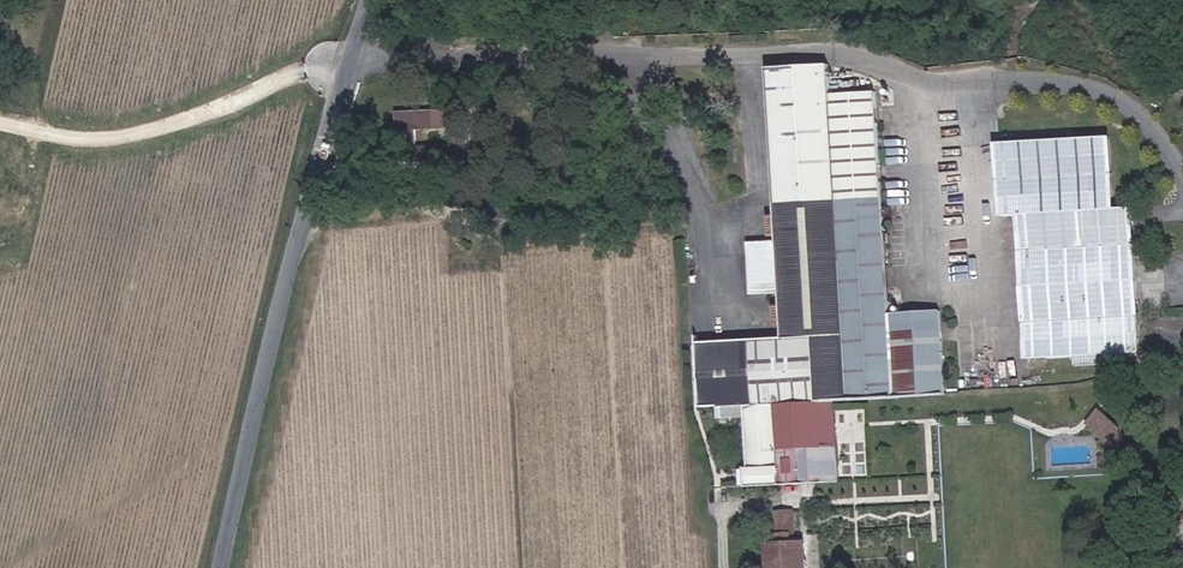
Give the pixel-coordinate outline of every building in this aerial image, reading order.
[(841,390),(953,386),(950,301),(894,303),(885,85),(850,87),(839,87),(839,73),(838,58),(777,60),(785,244),(786,278),(788,329),(701,332),(704,393),(720,393),(721,404),(752,403),(754,455),(749,455),(750,475),(845,472),(841,390)] [(850,73),(839,73),(839,87),(850,87),(850,73)] [(460,143),(456,96),(400,96),(400,143),(460,143)] [(468,96),(456,96),(460,143),(469,143),(468,96)] [(1028,205),(1038,347),(1085,343),(1086,353),(1115,351),(1114,341),(1147,337),(1136,194),(1118,195),(1111,125),(1005,133),(1010,206),(1028,205)] [(455,153),(455,144),(437,145),(438,154),(455,153)] [(786,278),(785,244),(767,245),(769,279),(786,278)] [(1103,409),(1088,423),(1106,443),(1108,470),(1124,467),(1121,429),(1103,409)] [(773,567),(809,567),(813,567),(811,522),(798,523),(796,499),(780,500),(781,524),(772,524),(773,567)]
